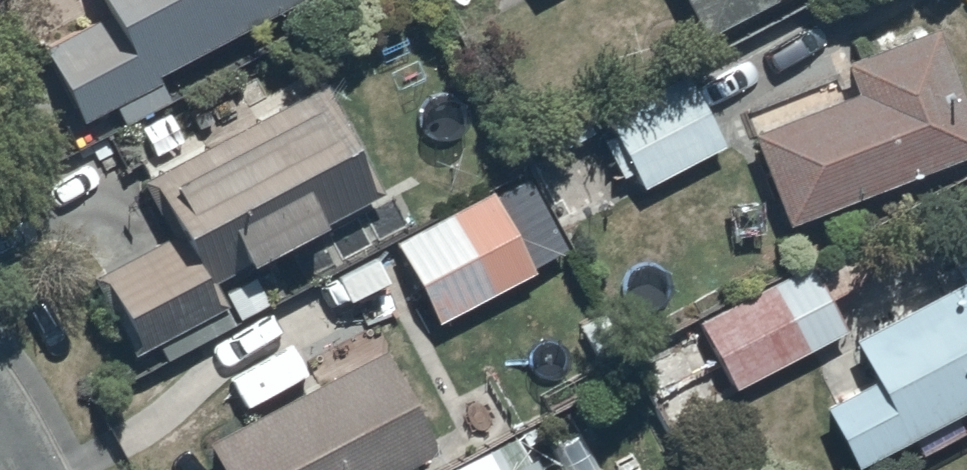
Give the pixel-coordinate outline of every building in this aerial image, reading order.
[(102,25),(41,58),(80,131),(114,113),(123,129),(167,106),(155,84),(309,1),(309,0),(91,0),(102,25)] [(701,45),(787,0),(677,0),(701,45)] [(783,235),(966,166),(966,133),(932,41),(843,74),(855,105),(749,145),(783,235)] [(601,120),(638,194),(718,154),(681,80),(601,120)] [(377,200),(320,92),(140,189),(169,245),(95,284),(136,361),(224,315),(210,290),(239,274),(244,282),(319,242),(314,233),(377,200)] [(395,248),(435,328),(531,279),(491,200),(395,248)] [(697,326),(732,395),(841,340),(824,308),(861,289),(842,253),(697,326)] [(822,416),(850,469),(866,469),(966,418),(966,271),(954,278),(962,294),(852,351),(872,390),(822,416)] [(428,462),(376,362),(200,452),(209,469),(413,469),(428,462)] [(509,444),(459,469),(522,469),(509,444)]
